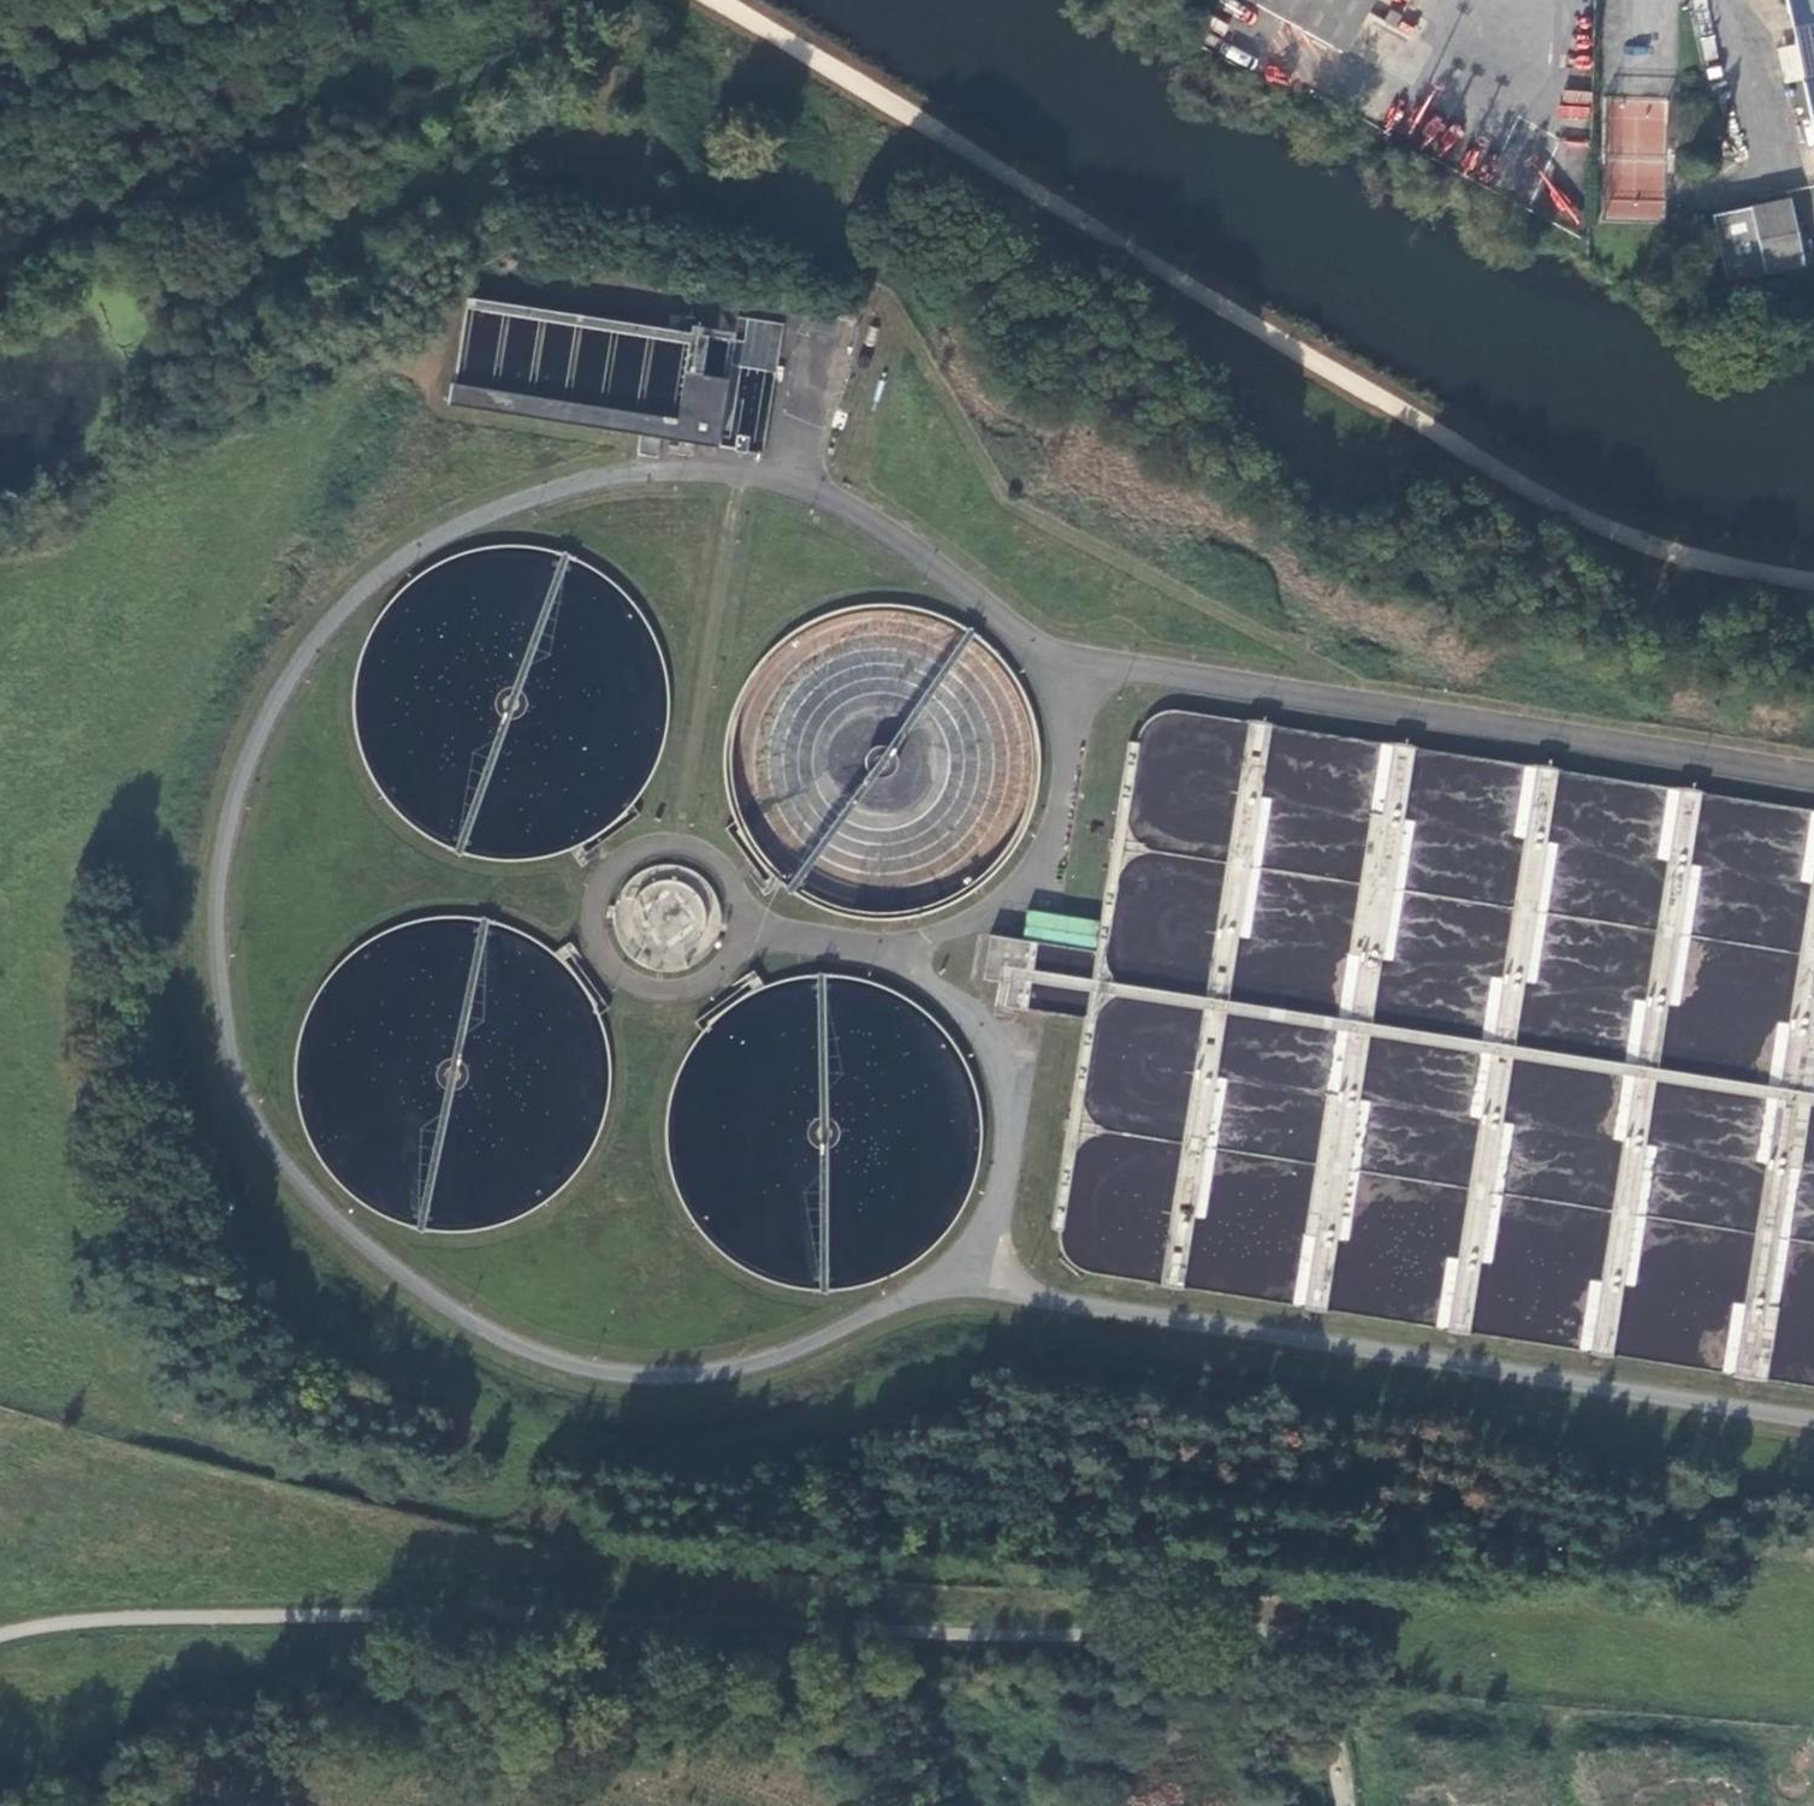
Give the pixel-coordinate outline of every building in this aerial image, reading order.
[(1340,53),(1369,0),(1247,0),(1340,53)] [(1813,135),(1813,0),(1786,0),(1813,135)] [(1707,217),(1719,279),(1795,264),(1783,201),(1707,217)] [(458,400),(727,442),(738,371),(711,367),(717,330),(479,292),(466,376),(461,376),(458,400)] [(618,896),(616,904),(608,904),(608,916),(616,916),(616,922),(617,928),(619,935),(622,941),(625,947),(633,955),(635,957),(637,959),(640,961),(643,962),(645,963),(647,964),(652,966),(653,967),(656,968),(661,969),(663,969),(664,969),(675,969),(678,968),(681,968),(690,965),(697,962),(703,958),(705,956),(710,950),(713,946),(716,943),(718,937),(721,929),(727,929),(727,922),(722,922),(723,918),(723,910),(722,903),(720,897),(717,891),(715,887),(712,883),(708,878),(706,876),(701,872),(695,868),(690,865),(682,863),(677,862),(675,862),(674,861),(664,861),(661,862),(655,863),(653,864),(652,864),(644,867),(641,869),(640,869),(635,873),(629,879),(623,886),(620,891),(618,896)]
